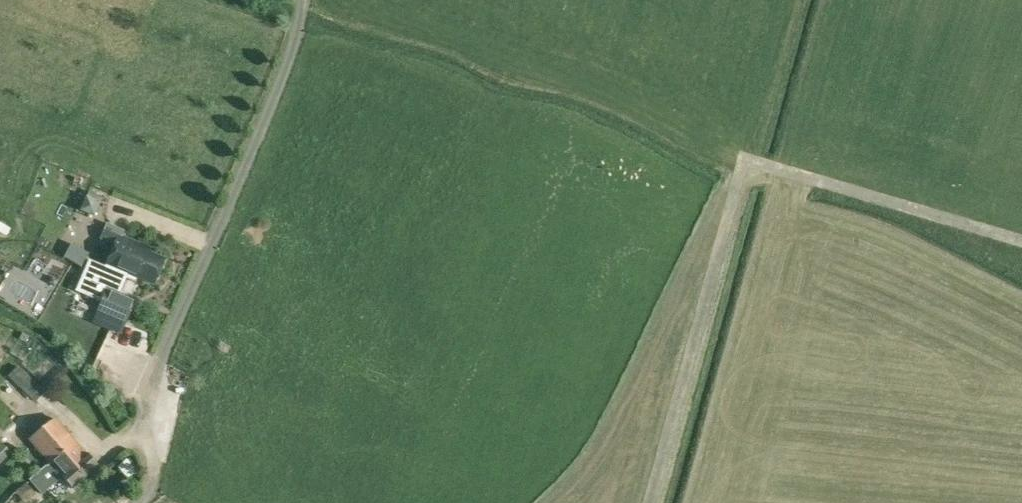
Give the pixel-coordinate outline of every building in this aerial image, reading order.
[(86,194),(80,208),(95,215),(101,200),(99,200),(101,195),(89,190),(87,194),(86,194)] [(154,283),(164,258),(150,252),(151,247),(121,235),(123,228),(107,222),(100,237),(114,243),(104,267),(138,281),(140,277),(154,283)] [(59,250),(47,276),(67,285),(79,258),(59,250)] [(126,323),(136,300),(107,288),(97,311),(126,323)] [(14,328),(9,343),(20,347),(26,332),(14,328)] [(35,402),(46,391),(18,365),(9,376),(35,402)] [(52,463),(48,466),(47,465),(32,479),(43,492),(64,474),(74,486),(97,466),(56,417),(31,439),(52,463)] [(0,444),(0,464),(11,452),(2,442),(0,444)] [(126,458),(117,466),(127,478),(136,471),(126,458)] [(16,490),(25,502),(36,494),(27,482),(16,490)]
